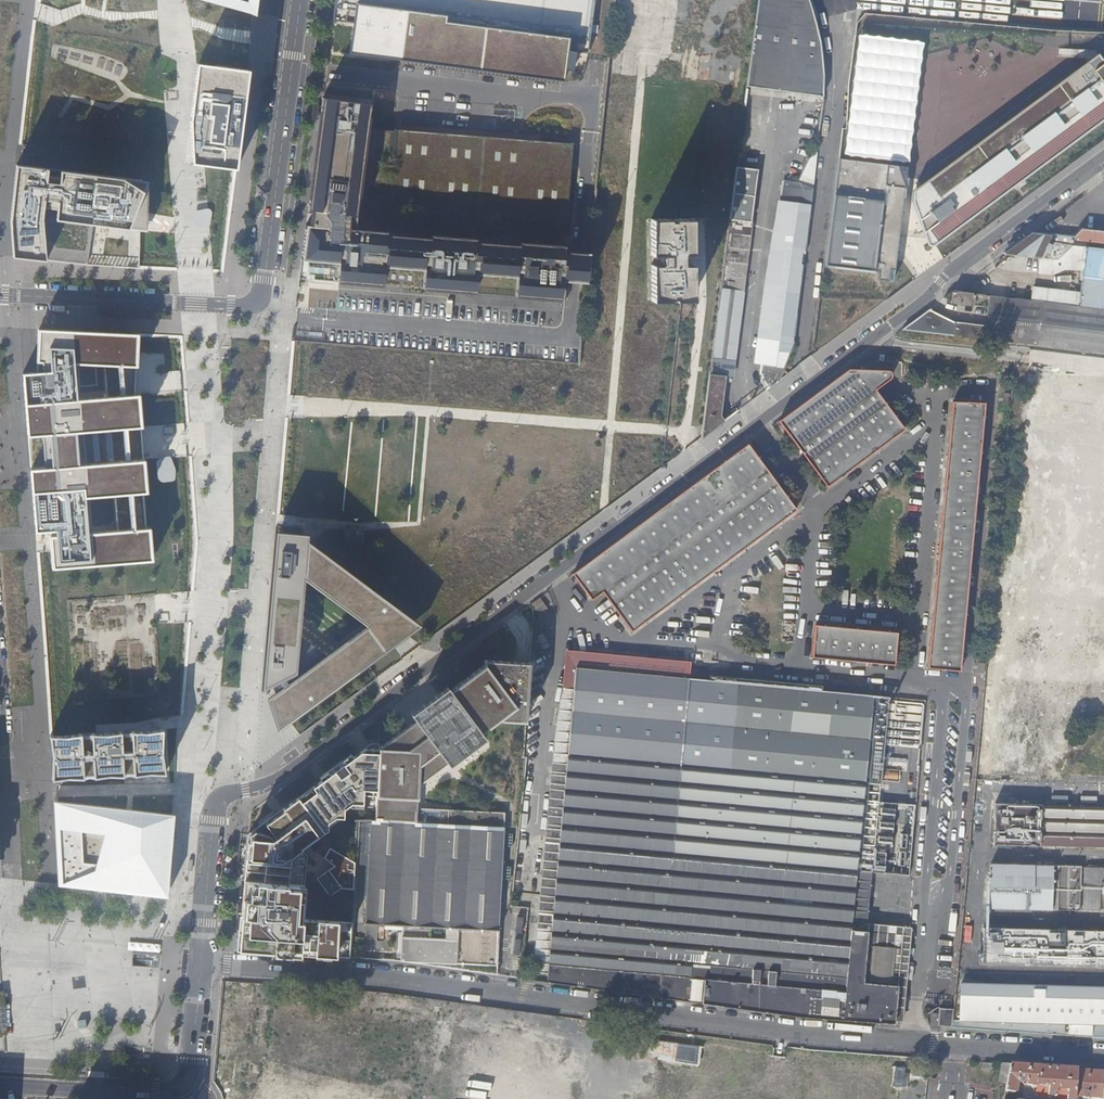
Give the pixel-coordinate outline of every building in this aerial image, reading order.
[(252,9),(253,0),(220,0),(252,9)] [(333,19),(357,22),(353,53),(565,80),(569,50),(588,52),(595,0),(336,0),(333,19)] [(753,86),(825,93),(827,71),(825,58),(824,68),(810,0),(761,0),(753,86)] [(913,167),(911,178),(914,178),(916,160),(929,39),(865,31),(848,160),(913,167)] [(935,244),(940,245),(1103,122),(1103,51),(920,188),(919,198),(928,236),(935,244)] [(237,169),(249,77),(198,70),(191,123),(191,164),(206,165),(231,169),(237,169)] [(372,104),(323,98),(309,211),(320,213),(320,215),(317,214),(315,224),(318,225),(318,227),(307,226),(302,261),(340,264),(339,283),(384,286),(386,267),(426,270),(424,289),(444,291),(445,282),(446,282),(446,285),(456,285),(456,283),(458,283),(457,292),(477,293),(479,274),(518,277),(517,296),(562,300),(574,142),(495,136),(491,132),(488,136),(474,135),(470,131),(467,134),(453,133),(449,129),(445,133),(432,132),(428,128),(424,131),(394,129),(394,130),(369,128),(372,104)] [(805,180),(814,181),(819,152),(810,150),(805,180)] [(884,278),(893,279),(895,266),(901,267),(903,253),(904,236),(911,178),(913,167),(848,160),(839,159),(826,265),(881,271),(882,268),(885,268),(884,278)] [(762,169),(738,166),(731,218),(713,359),(735,362),(762,169)] [(11,221),(13,258),(46,260),(43,218),(46,191),(59,192),(56,220),(93,224),(98,225),(106,226),(147,232),(148,210),(148,187),(17,170),(11,221)] [(794,345),(812,207),(784,203),(768,282),(755,363),(762,364),(763,364),(785,367),(794,345)] [(196,209),(196,223),(211,224),(212,209),(196,209)] [(309,211),(307,226),(318,227),(318,225),(315,224),(317,214),(320,215),(320,213),(309,211)] [(694,252),(693,216),(675,216),(675,218),(670,218),(670,216),(652,217),(653,252),(660,253),(660,263),(653,263),(653,298),(671,298),(671,297),(676,296),(676,298),(688,298),(694,298),(694,262),(687,262),(686,257),(686,252),(694,252)] [(1076,237),(1103,240),(1103,231),(1082,229),(1076,237)] [(1034,232),(1005,254),(1041,258),(1044,251),(1050,254),(1051,251),(1053,252),(1056,246),(1048,243),(1052,235),(1034,232)] [(1088,247),(1081,307),(1103,310),(1103,249),(1088,247)] [(984,295),(955,291),(944,299),(951,303),(975,306),(976,299),(984,300),(984,295)] [(1044,302),(991,296),(991,307),(1043,314),(1044,302)] [(1041,333),(1039,346),(1103,354),(1103,310),(1081,307),(1044,302),(1043,314),(1041,333)] [(956,322),(930,309),(902,330),(1039,346),(1041,333),(988,326),(956,322)] [(81,452),(80,435),(140,431),(138,399),(134,399),(137,351),(137,340),(40,334),(38,376),(24,377),(35,532),(49,531),(52,568),(149,561),(147,529),(143,529),(141,495),(144,495),(142,463),(82,467),(81,452)] [(733,379),(735,362),(713,359),(712,365),(711,371),(720,372),(728,373),(727,378),(733,379)] [(780,380),(785,367),(763,364),(762,364),(760,375),(762,375),(761,381),(768,389),(780,380)] [(852,368),(781,420),(801,446),(878,388),(893,378),(894,376),(894,374),(893,372),(892,371),(852,368)] [(711,371),(703,437),(725,421),(721,417),(727,378),(728,373),(720,372),(711,371)] [(878,388),(801,446),(811,459),(888,401),(878,388)] [(732,416),(751,402),(745,394),(731,404),(729,412),(732,416)] [(953,400),(931,669),(963,672),(985,403),(953,400)] [(888,401),(811,459),(830,485),(907,428),(888,401)] [(750,443),(575,573),(594,599),(606,591),(770,469),(750,443)] [(158,458),(159,479),(175,479),(174,457),(158,458)] [(770,469),(606,591),(615,604),(780,482),(770,469)] [(780,482),(615,604),(634,630),(715,571),(799,508),(780,482)] [(311,534),(276,532),(263,689),(270,701),(277,733),(418,628),(310,545),(311,534)] [(532,604),(535,610),(538,616),(549,608),(541,598),(532,604)] [(900,631),(818,623),(815,656),(897,664),(900,631)] [(566,653),(553,752),(567,753),(575,666),(579,655),(566,653)] [(714,667),(579,655),(575,666),(713,680),(714,667)] [(377,793),(375,823),(416,824),(417,807),(418,783),(447,762),(449,765),(486,738),(481,732),(498,720),(525,721),(529,662),(485,660),(485,664),(451,690),(449,687),(412,714),(417,723),(380,744),(377,793)] [(567,753),(545,981),(813,1018),(894,1023),(903,934),(851,929),(865,781),(872,695),(713,680),(575,666),(567,753)] [(1049,772),(1051,709),(1103,711),(1103,689),(1000,687),(998,771),(1049,772)] [(865,781),(879,783),(887,696),(872,695),(865,781)] [(55,740),(57,753),(59,753),(60,758),(57,758),(56,777),(72,775),(92,776),(112,773),(132,774),(144,772),(151,771),(167,772),(164,750),(165,729),(149,731),(129,730),(110,733),(90,732),(70,735),(54,734),(55,740)] [(341,888),(354,889),(356,862),(336,842),(329,849),(338,859),(309,885),(282,883),(284,861),(327,829),(327,822),(335,817),(343,817),(343,808),(350,802),(362,803),(362,792),(377,793),(380,744),(371,743),(249,834),(239,937),(238,951),(349,959),(352,922),(339,921),(341,888)] [(553,752),(533,980),(545,981),(567,753),(553,752)] [(851,929),(903,934),(904,925),(866,921),(879,783),(865,781),(851,929)] [(164,895),(165,895),(172,823),(173,814),(121,808),(55,800),(58,882),(129,890),(164,895)] [(994,844),(1103,847),(1103,805),(995,802),(994,844)] [(503,826),(375,823),(370,823),(364,923),(403,925),(401,961),(497,966),(503,826)] [(991,864),(989,907),(991,907),(991,905),(998,906),(997,908),(999,908),(999,906),(1006,906),(1006,908),(1008,908),(1008,906),(1015,906),(1015,908),(1016,908),(1016,906),(1023,906),(1023,908),(1025,908),(1025,906),(1032,907),(1031,909),(1033,909),(1033,901),(1041,901),(1042,886),(1034,886),(1034,865),(991,864)] [(1059,866),(1058,909),(1082,910),(1082,908),(1081,908),(1081,900),(1082,900),(1082,897),(1081,897),(1081,889),(1083,889),(1083,887),(1081,887),(1081,879),(1083,879),(1083,876),(1081,876),(1081,868),(1083,868),(1083,866),(1059,866)] [(894,1023),(902,1024),(912,925),(904,925),(903,934),(894,1023)] [(1001,961),(1002,928),(984,927),(982,961),(1001,961)] [(1002,928),(1001,961),(1103,964),(1103,930),(1002,928)] [(960,984),(959,993),(957,993),(956,999),(959,1000),(959,1021),(1103,1025),(1103,989),(960,984)] [(952,1028),(954,1009),(939,1008),(937,1027),(952,1028)] [(114,1057),(115,1041),(63,1038),(62,1054),(114,1057)] [(676,1060),(698,1062),(700,1047),(678,1045),(676,1060)] [(1010,1065),(1001,1065),(998,1083),(1006,1085),(1010,1065)] [(1075,1097),(1077,1070),(1010,1065),(1006,1085),(1005,1091),(1005,1092),(1004,1096),(1004,1098),(1014,1098),(1017,1082),(1019,1082),(1020,1084),(1022,1084),(1024,1083),(1026,1083),(1026,1085),(1035,1086),(1034,1098),(1075,1098),(1075,1097)] [(1077,1070),(1075,1097),(1089,1098),(1095,1098),(1102,1098),(1103,1082),(1103,1072),(1077,1070)]
